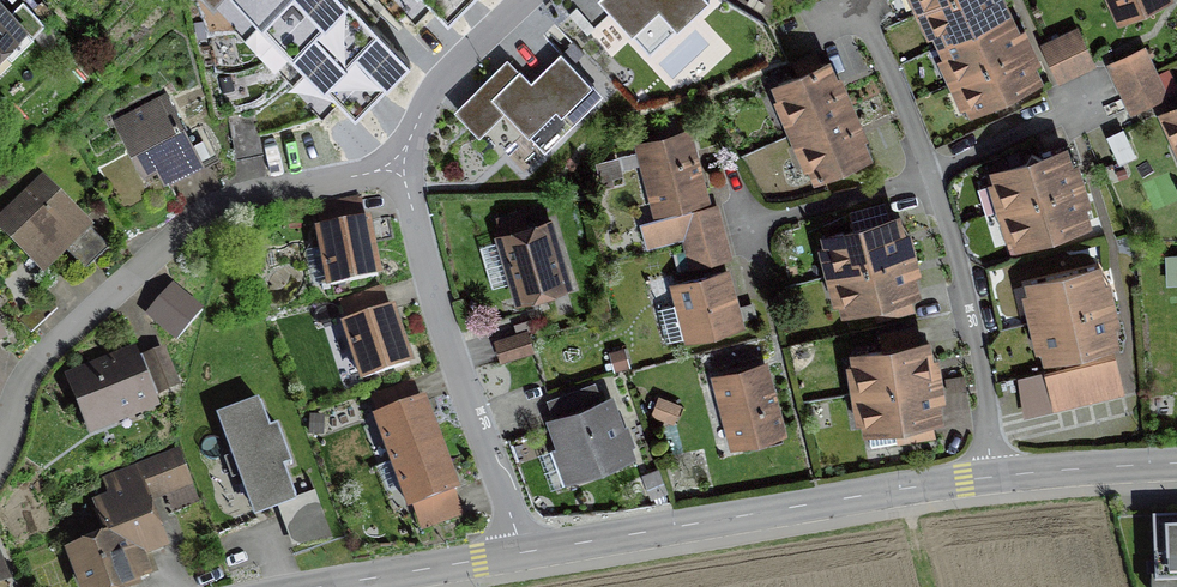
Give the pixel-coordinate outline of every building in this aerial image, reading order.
[(355,119),(410,63),(346,0),(235,0),(355,119)] [(473,0),(423,0),(447,25),(473,0)] [(652,53),(706,0),(600,0),(652,53)] [(937,38),(1003,10),(999,0),(939,0),(924,7),(937,38)] [(1175,0),(1107,0),(1120,32),(1176,9),(1176,6),(1175,0)] [(0,4),(0,67),(45,24),(23,1),(9,14),(0,4)] [(953,80),(1024,51),(1011,20),(940,49),(953,80)] [(1079,31),(1061,39),(1075,74),(1094,66),(1079,31)] [(1059,80),(1075,74),(1061,39),(1044,46),(1059,80)] [(507,60),(454,108),(477,132),(503,107),(533,140),(594,84),(561,48),(526,80),(507,60)] [(1110,65),(1117,81),(1151,65),(1144,49),(1110,65)] [(1036,81),(1024,51),(953,80),(965,110),(1036,81)] [(775,81),(795,131),(846,110),(825,60),(775,81)] [(1117,81),(1124,95),(1158,79),(1151,65),(1117,81)] [(1167,97),(1158,79),(1124,95),(1132,113),(1167,97)] [(185,133),(165,96),(118,122),(143,169),(170,155),(178,171),(215,151),(201,124),(185,133)] [(866,158),(846,110),(795,131),(815,179),(866,158)] [(251,112),(229,117),(236,147),(259,142),(251,112)] [(1159,125),(1176,166),(1176,117),(1159,125)] [(689,133),(637,148),(658,221),(643,225),(649,247),(685,237),(684,233),(679,215),(689,212),(685,200),(707,194),(689,133)] [(992,174),(1003,208),(1076,185),(1065,151),(992,174)] [(85,268),(106,248),(42,182),(0,222),(40,263),(67,237),(68,249),(85,268)] [(1088,222),(1076,185),(1003,208),(1015,245),(1088,222)] [(689,212),(679,215),(684,233),(719,223),(715,205),(689,212)] [(366,220),(319,229),(330,285),(377,276),(366,220)] [(830,238),(839,272),(908,254),(899,220),(830,238)] [(576,292),(552,222),(498,240),(521,310),(576,292)] [(719,223),(684,233),(685,237),(688,250),(724,240),(719,223)] [(724,240),(688,250),(693,267),(728,257),(724,240)] [(918,291),(908,254),(839,272),(849,310),(918,291)] [(1026,286),(1034,321),(1108,304),(1100,269),(1026,286)] [(728,271),(670,286),(685,344),(743,330),(728,271)] [(1117,342),(1108,304),(1034,321),(1043,359),(1117,342)] [(334,347),(345,382),(363,376),(363,378),(409,363),(391,309),(345,324),(351,341),(334,347)] [(536,357),(530,336),(493,347),(499,368),(536,357)] [(856,351),(863,393),(933,380),(926,339),(856,351)] [(162,351),(145,358),(158,390),(175,383),(162,351)] [(92,426),(151,402),(131,354),(73,378),(92,426)] [(1114,355),(1022,375),(1030,411),(1122,391),(1114,355)] [(768,371),(698,387),(715,461),(786,445),(768,371)] [(943,435),(933,380),(863,393),(873,447),(943,435)] [(379,414),(395,462),(441,445),(424,398),(379,414)] [(612,402),(549,423),(573,490),(635,468),(612,402)] [(270,427),(261,403),(222,417),(257,511),(296,497),(284,467),(292,464),(278,425),(270,427)] [(456,488),(441,445),(395,462),(411,504),(456,488)] [(88,586),(120,586),(149,576),(141,556),(163,547),(144,500),(190,481),(179,453),(105,482),(110,495),(98,500),(112,538),(74,553),(81,570),(76,573),(79,581),(84,579),(88,586)] [(469,525),(456,488),(411,504),(424,541),(469,525)] [(1166,520),(1168,586),(1176,586),(1176,520),(1166,520)]
